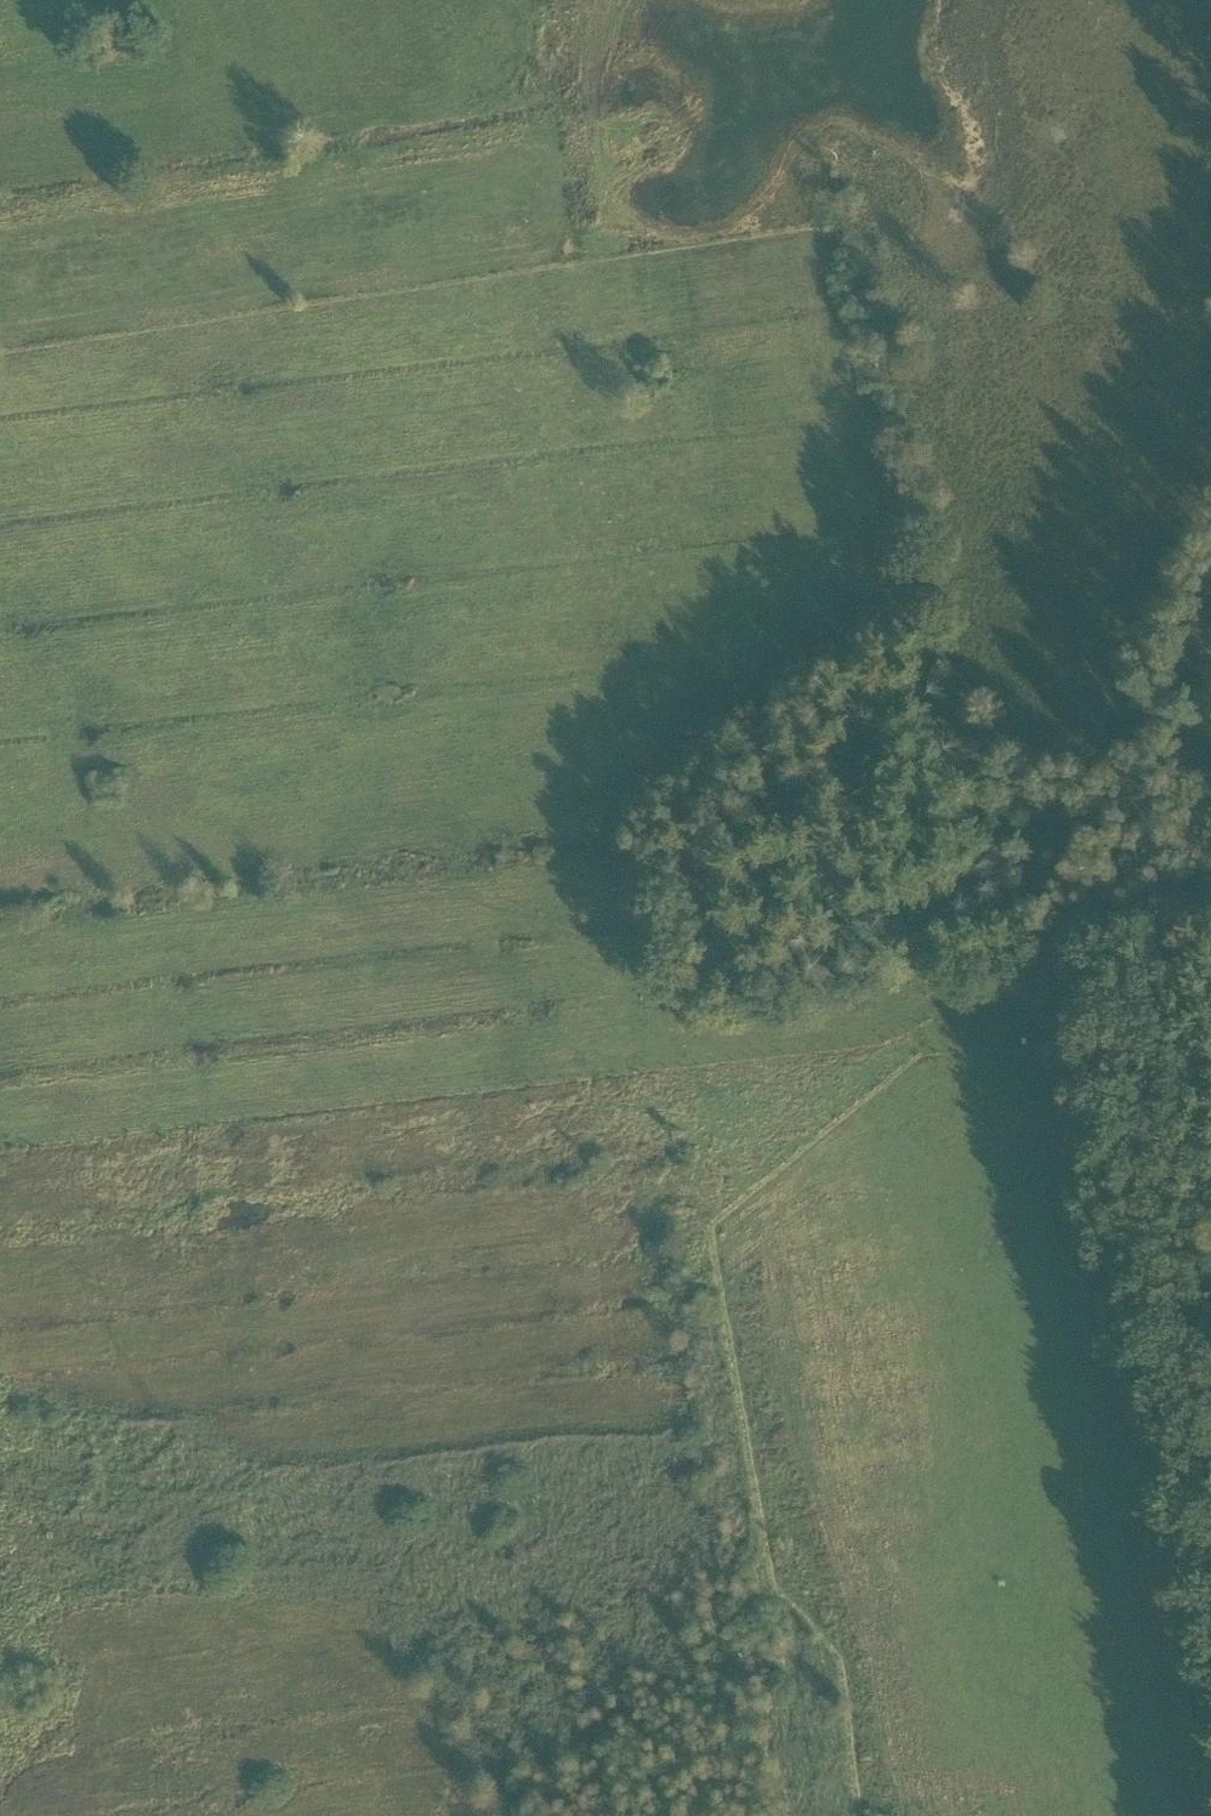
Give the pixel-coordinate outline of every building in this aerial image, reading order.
[(1181,1586),(1184,1588),(1189,1587),(1192,1584),(1191,1569),(1180,1570),(1179,1572),(1180,1578),(1181,1586)]
